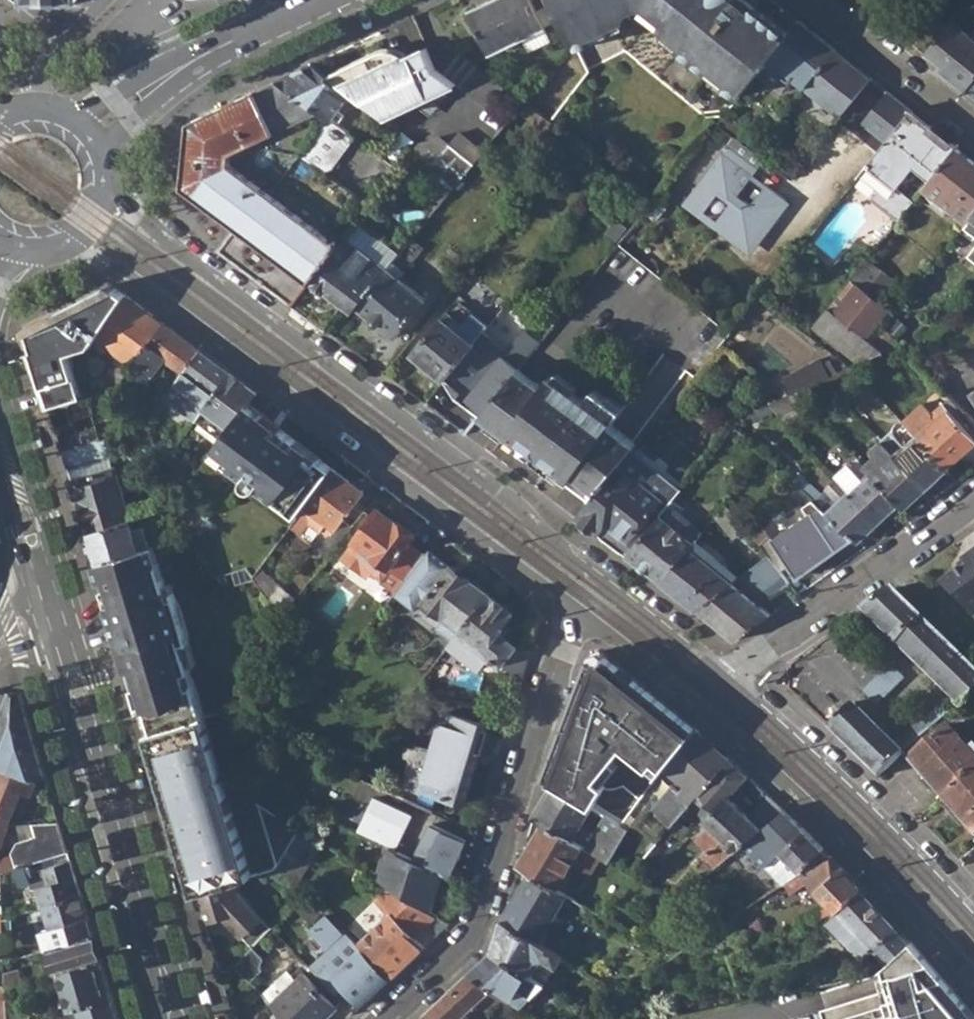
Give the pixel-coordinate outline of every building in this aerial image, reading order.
[(492,53),(546,28),(533,0),(494,0),(471,11),(492,53)] [(573,40),(623,17),(628,5),(639,0),(554,0),(573,40)] [(747,87),(672,27),(669,13),(651,0),(639,0),(628,5),(623,17),(573,40),(577,47),(626,26),(630,15),(645,10),(663,24),(665,33),(741,93),(747,87)] [(669,13),(672,27),(747,87),(758,72),(792,32),(752,0),(651,0),(669,13)] [(792,32),(758,72),(780,90),(795,72),(809,83),(813,78),(837,48),(801,20),(792,32)] [(973,78),(973,36),(970,33),(952,20),(927,51),(943,63),(940,68),(966,88),(973,78)] [(467,75),(476,64),(445,41),(435,52),(443,58),(467,75)] [(837,48),(813,78),(847,105),(849,107),(873,77),(837,48)] [(401,62),(393,54),(379,58),(378,55),(329,79),(349,94),(352,97),(384,123),(459,90),(434,69),(427,49),(401,62)] [(460,82),(467,75),(443,58),(434,69),(459,90),(460,82)] [(281,80),(333,118),(352,97),(349,94),(329,79),(314,64),(281,80)] [(966,88),(973,95),(973,78),(966,88)] [(219,249),(292,304),(347,237),(401,168),(333,118),(281,80),(192,123),(185,187),(237,225),(219,249)] [(862,123),(886,142),(912,109),(889,90),(862,123)] [(885,182),(912,203),(925,187),(958,145),(952,140),(948,145),(929,128),(932,124),(912,109),(886,142),(862,172),(881,189),(885,182)] [(484,149),(459,130),(449,142),(473,161),(484,149)] [(417,181),(443,200),(473,161),(449,142),(417,181)] [(925,187),(968,221),(973,214),(973,157),(958,145),(925,187)] [(792,204),(723,152),(683,205),(752,257),(792,204)] [(973,214),(968,221),(965,224),(973,231),(973,214)] [(387,268),(347,237),(292,304),(325,329),(345,304),(354,310),(356,306),(387,268)] [(830,306),(873,340),(885,324),(895,312),(868,291),(884,269),(869,257),(830,306)] [(387,268),(356,306),(395,338),(426,300),(387,268)] [(98,336),(128,295),(113,284),(26,327),(49,407),(83,397),(70,353),(90,347),(98,336)] [(128,295),(98,336),(115,350),(134,364),(165,323),(128,295)] [(413,354),(445,380),(478,338),(483,332),(488,326),(456,300),(413,354)] [(873,340),(830,306),(815,325),(860,361),(884,349),(873,340)] [(167,358),(172,362),(185,371),(201,349),(165,323),(134,364),(132,367),(151,379),(167,358)] [(480,414),(501,387),(518,367),(540,340),(523,327),(505,349),(483,332),(478,338),(445,380),(459,391),(466,397),(463,400),(480,414)] [(185,371),(177,382),(198,398),(188,411),(197,418),(205,408),(232,372),(201,349),(185,371)] [(132,367),(134,364),(115,350),(100,369),(115,388),(132,367)] [(785,379),(793,397),(798,394),(830,377),(820,360),(785,379)] [(177,382),(185,371),(172,362),(156,382),(169,391),(177,382)] [(480,414),(536,455),(594,499),(620,467),(633,452),(608,433),(624,412),(596,391),(587,403),(578,396),(551,375),(543,386),(518,367),(513,373),(501,387),(480,414)] [(247,402),(256,390),(232,372),(205,408),(197,418),(196,419),(221,439),(247,402)] [(466,397),(459,391),(456,395),(463,400),(466,397)] [(62,450),(104,438),(91,395),(83,397),(49,407),(62,450)] [(947,469),(973,444),(973,420),(952,396),(933,414),(938,419),(918,438),(919,439),(947,469)] [(221,439),(211,452),(246,477),(244,482),(249,489),(252,490),(259,486),(299,515),(334,468),(335,467),(247,402),(221,439)] [(947,469),(919,439),(907,450),(891,434),(882,442),(925,489),(947,469)] [(88,533),(131,521),(115,466),(111,468),(108,457),(112,456),(106,437),(104,438),(62,450),(88,533)] [(880,460),(870,469),(875,474),(902,502),(906,507),(925,489),(882,442),(872,452),(880,460)] [(633,452),(620,467),(669,506),(685,487),(636,449),(633,452)] [(860,459),(854,465),(868,479),(875,474),(870,469),(860,459)] [(902,502),(875,474),(868,479),(854,465),(840,478),(880,521),(902,502)] [(669,506),(620,467),(594,499),(578,518),(628,555),(662,515),(669,506)] [(311,521),(329,534),(325,539),(335,547),(353,525),(343,517),(365,490),(334,468),(299,515),(292,525),(303,532),(311,521)] [(840,501),(828,511),(855,536),(859,539),(880,521),(840,478),(828,489),(840,501)] [(798,576),(855,536),(828,511),(814,498),(802,506),(808,513),(772,538),(798,576)] [(382,507),(349,548),(343,556),(363,573),(368,567),(385,580),(393,568),(407,579),(410,577),(428,553),(413,542),(418,535),(382,507)] [(696,540),(662,515),(628,555),(662,580),(692,545),(696,540)] [(745,524),(759,542),(770,534),(755,516),(745,524)] [(96,562),(151,545),(146,527),(136,529),(134,520),(131,521),(88,533),(96,562)] [(662,580),(735,640),(772,613),(759,602),(790,581),(759,542),(720,569),(692,545),(662,580)] [(151,545),(96,562),(148,736),(188,723),(206,718),(190,667),(183,645),(190,643),(176,599),(169,601),(165,586),(152,545),(151,545)] [(973,616),(973,615),(973,548),(960,558),(966,565),(940,584),(973,616)] [(429,601),(464,628),(493,592),(457,564),(455,566),(452,565),(431,549),(428,553),(410,577),(407,579),(397,593),(419,609),(420,607),(422,609),(429,601)] [(295,597),(265,561),(254,576),(282,614),(295,597)] [(165,586),(169,601),(176,599),(171,584),(165,586)] [(960,701),(973,689),(973,664),(895,587),(864,609),(960,701)] [(461,632),(504,664),(520,642),(501,627),(516,609),(493,592),(464,628),(461,632)] [(532,652),(520,642),(504,664),(524,679),(532,652)] [(190,643),(183,645),(190,667),(197,665),(190,643)] [(691,727),(588,650),(539,780),(549,788),(581,808),(592,786),(585,781),(610,746),(649,777),(691,727)] [(879,704),(905,677),(892,665),(867,690),(879,704)] [(39,780),(45,777),(19,693),(0,692),(0,764),(14,769),(39,780)] [(830,726),(880,774),(905,749),(855,701),(830,726)] [(402,795),(427,807),(432,791),(465,801),(488,725),(445,711),(434,748),(417,743),(402,795)] [(206,718),(188,723),(148,736),(196,894),(233,884),(275,858),(300,821),(219,774),(221,768),(206,718)] [(943,795),(973,767),(973,753),(947,724),(909,757),(943,795)] [(638,822),(659,839),(690,801),(728,755),(698,730),(661,773),(672,782),(638,822)] [(728,755),(690,801),(712,822),(698,836),(708,846),(693,862),(705,874),(739,840),(757,822),(743,808),(726,792),(747,771),(728,755)] [(9,826),(22,792),(32,796),(39,780),(14,769),(0,764),(0,823),(9,826)] [(973,831),(973,767),(943,795),(973,831)] [(545,823),(572,838),(588,810),(581,808),(549,788),(533,817),(545,823)] [(764,788),(743,808),(757,822),(778,802),(764,788)] [(451,873),(467,838),(434,822),(421,848),(399,838),(412,812),(378,796),(363,830),(386,841),(406,851),(417,856),(445,869),(451,873)] [(823,847),(778,802),(757,822),(739,840),(782,883),(796,871),(823,847)] [(606,859),(630,827),(620,821),(606,813),(587,848),(602,857),(606,859)] [(275,858),(290,874),(304,855),(309,859),(325,839),(300,821),(275,858)] [(17,867),(67,851),(58,823),(19,825),(21,842),(16,843),(10,855),(12,861),(0,865),(0,873),(17,867)] [(9,826),(0,823),(0,849),(9,826)] [(562,891),(577,866),(591,874),(602,857),(587,848),(572,838),(545,823),(520,865),(532,872),(562,891)] [(391,885),(431,914),(445,869),(417,856),(406,851),(386,841),(376,874),(391,885)] [(806,879),(837,911),(861,887),(823,847),(796,871),(782,883),(764,899),(773,908),(806,879)] [(35,882),(43,906),(44,906),(80,895),(67,851),(17,867),(23,885),(35,882)] [(503,921),(538,942),(568,894),(562,891),(532,872),(503,921)] [(226,917),(254,947),(273,927),(233,884),(196,894),(205,924),(226,917)] [(311,922),(324,910),(301,885),(290,900),(311,922)] [(423,950),(414,939),(407,931),(416,923),(423,931),(437,918),(431,914),(391,885),(376,899),(389,914),(370,932),(360,921),(346,933),(363,950),(391,980),(423,950)] [(876,946),(888,960),(910,940),(861,887),(837,911),(830,918),(864,956),(876,946)] [(43,931),(49,948),(92,935),(80,895),(44,906),(52,929),(43,931)] [(494,952),(529,973),(533,961),(543,955),(555,964),(560,955),(538,942),(503,921),(494,952)] [(414,939),(423,931),(416,923),(407,931),(414,939)] [(362,1007),(391,980),(363,950),(346,933),(317,960),(344,988),(362,1007)] [(49,948),(56,972),(58,972),(100,959),(92,935),(49,948)] [(886,960),(899,1000),(885,1004),(890,1018),(889,1018),(973,1018),(973,1014),(910,940),(888,960),(886,960)] [(254,947),(235,967),(249,982),(262,970),(261,968),(264,959),(254,947)] [(471,973),(512,1000),(536,977),(529,973),(494,952),(471,973)] [(58,972),(69,1011),(112,998),(100,959),(58,972)] [(337,994),(344,988),(317,960),(311,967),(337,994)] [(810,972),(814,984),(861,973),(858,960),(810,972)] [(877,969),(874,970),(885,1004),(899,1000),(886,960),(877,969)] [(288,972),(263,996),(272,1005),(297,982),(288,972)] [(512,1000),(471,973),(451,992),(476,1018),(492,1018),(512,1000)] [(285,1018),(325,1018),(337,1008),(304,974),(297,982),(272,1005),(282,1016),(285,1018)] [(427,1015),(432,1018),(476,1018),(451,992),(427,1015)] [(60,1018),(118,1018),(112,998),(69,1011),(59,1014),(60,1018)]
